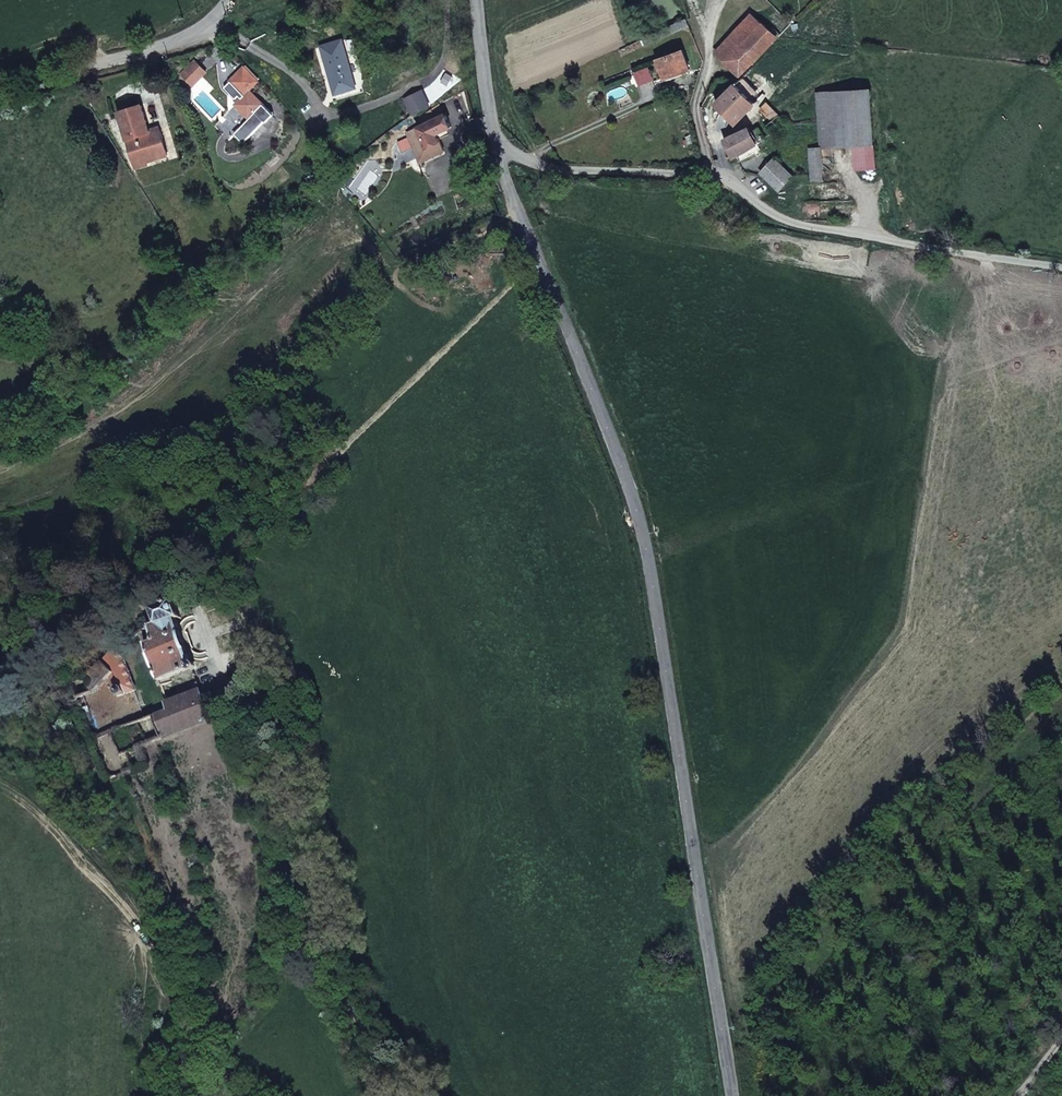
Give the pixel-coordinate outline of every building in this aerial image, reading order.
[(752,0),(742,0),(754,11),(759,6),(752,0)] [(778,38),(752,14),(745,22),(741,17),(720,38),(715,51),(740,77),(778,38)] [(687,19),(618,51),(621,57),(689,26),(687,19)] [(321,46),(335,94),(355,88),(347,59),(348,59),(342,40),(321,46)] [(690,69),(683,50),(657,59),(665,78),(690,69)] [(196,60),(182,73),(193,85),(206,72),(196,60)] [(258,81),(244,67),(230,81),(230,82),(224,88),(236,99),(239,96),(241,99),(236,104),(250,118),(257,112),(267,122),(275,114),(265,104),(250,90),(258,81)] [(774,84),(763,73),(744,92),(755,104),(761,97),(774,84)] [(732,80),(717,80),(708,95),(707,95),(716,104),(736,84),(732,80)] [(756,104),(755,104),(744,92),(736,84),(716,104),(736,124),(756,104)] [(872,144),(869,90),(817,93),(821,147),(822,147),(855,145),(872,144)] [(405,99),(412,114),(430,105),(422,91),(405,99)] [(766,127),(772,134),(787,124),(761,97),(755,104),(756,104),(773,121),(766,127)] [(116,103),(118,111),(130,107),(127,99),(116,103)] [(118,111),(134,161),(168,151),(160,127),(150,131),(141,104),(130,107),(118,111)] [(424,125),(418,128),(407,133),(420,162),(443,152),(439,142),(436,136),(453,127),(446,114),(444,115),(441,108),(420,118),(424,125)] [(772,134),(766,127),(762,132),(766,139),(772,134)] [(760,128),(752,132),(750,128),(725,141),(734,157),(748,151),(766,139),(762,132),(760,128)] [(407,139),(399,142),(403,152),(411,148),(407,139)] [(874,170),(872,144),(855,145),(858,172),(874,170)] [(821,147),(810,148),(812,182),(823,181),(821,147)] [(134,161),(136,167),(147,163),(147,160),(168,154),(168,151),(134,161)] [(793,176),(776,161),(763,175),(779,191),(793,176)] [(145,638),(160,681),(194,669),(188,653),(193,651),(185,628),(180,630),(177,619),(181,618),(175,602),(153,609),(158,623),(146,631),(148,636),(145,638)] [(111,676),(118,697),(126,694),(125,693),(134,690),(120,649),(90,675),(93,686),(90,689),(94,693),(111,676)] [(200,691),(166,704),(168,711),(176,734),(211,721),(210,718),(200,691)] [(77,698),(81,709),(90,706),(86,695),(77,698)] [(143,767),(140,747),(176,734),(168,711),(110,732),(119,755),(126,752),(131,771),(143,767)] [(91,739),(101,763),(119,755),(110,732),(91,739)] [(119,755),(124,774),(131,771),(126,752),(119,755)]
